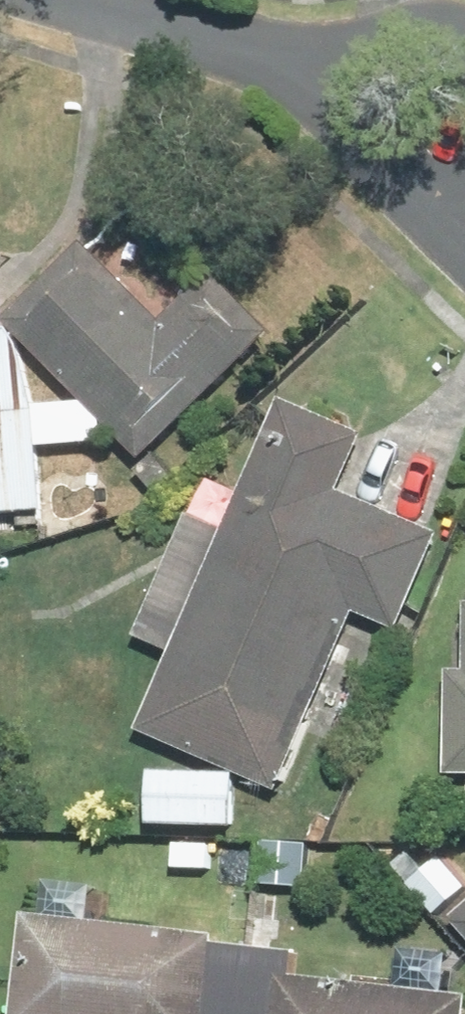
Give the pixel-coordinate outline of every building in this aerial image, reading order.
[(49,349),(155,460),(259,363),(121,218),(47,288),(45,243),(0,245),(0,516),(56,514),(49,349)] [(176,637),(138,729),(296,794),(373,610),(416,628),(457,528),(355,486),(376,435),(278,394),(226,518),(194,505),(144,624),(176,637)] [(455,776),(464,776),(464,658),(458,658),(455,776)] [(304,977),(307,936),(29,919),(23,1013),(464,1013),(464,987),(304,977)]
